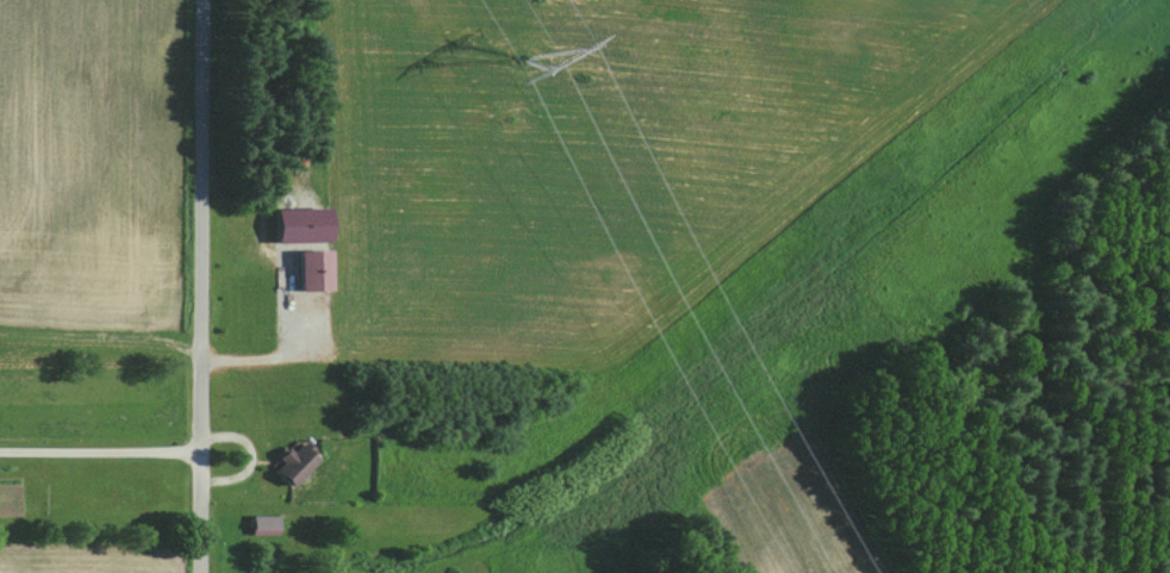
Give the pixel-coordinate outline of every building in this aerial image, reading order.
[(336,251),(305,251),(305,291),(336,291),(336,251)] [(299,487),(327,459),(308,440),(279,468),(299,487)]
